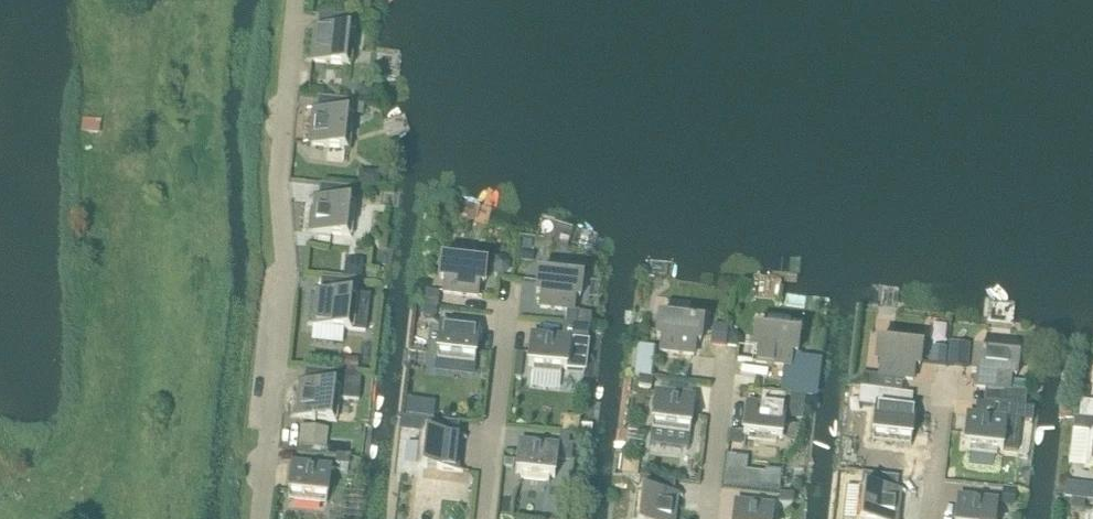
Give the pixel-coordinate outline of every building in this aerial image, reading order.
[(306,59),(306,60),(352,66),(352,64),(346,63),(349,31),(356,32),(356,31),(354,30),(355,16),(346,15),(344,29),(309,26),(309,27),(316,28),(312,60),(306,59)] [(360,94),(360,100),(366,101),(373,101),(374,88),(368,88),(360,94)] [(304,142),(304,144),(351,149),(351,147),(344,147),(347,115),(354,115),(354,114),(352,114),(354,100),(344,99),(343,113),(308,109),(308,110),(314,111),(311,143),(304,142)] [(354,100),(352,114),(354,114),(364,115),(366,101),(360,100),(354,100)] [(360,171),(359,186),(380,188),(381,180),(376,172),(360,171)] [(306,230),(306,231),(353,236),(353,235),(346,234),(350,202),(356,203),(356,202),(354,201),(356,187),(346,186),(345,200),(310,196),(310,198),(316,199),(313,231),(306,230)] [(492,258),(491,265),(496,270),(503,271),(508,266),(509,259),(504,254),(497,253),(492,258)] [(442,260),(440,279),(446,279),(444,293),(478,296),(479,283),(484,284),(486,265),(472,263),(472,259),(457,257),(457,262),(442,260)] [(344,258),(342,276),(360,278),(362,259),(344,258)] [(539,274),(536,293),(542,293),(540,307),(566,310),(574,311),(575,297),(580,298),(582,279),(568,278),(568,273),(553,272),(553,276),(539,274)] [(308,323),(308,325),(354,330),(366,331),(369,296),(356,295),(357,281),(348,280),(333,278),(331,292),(311,290),(311,291),(318,292),(314,324),(308,323)] [(426,291),(424,304),(438,305),(439,292),(426,291)] [(424,306),(423,315),(436,316),(437,307),(424,306)] [(566,310),(564,324),(589,327),(590,313),(574,311),(566,310)] [(659,318),(657,337),(662,337),(661,351),(694,355),(696,341),(701,342),(703,323),(690,322),(691,313),(660,310),(659,318)] [(770,326),(790,328),(791,317),(771,315),(770,326)] [(441,322),(437,360),(438,360),(439,353),(475,357),(474,364),(475,364),(479,326),(441,322)] [(532,334),(528,366),(535,366),(534,372),(561,375),(561,369),(567,370),(584,372),(589,327),(564,324),(562,338),(532,334)] [(755,330),(753,348),(759,349),(757,363),(783,366),(780,393),(791,394),(806,396),(813,397),(817,362),(797,359),(797,353),(799,335),(785,333),(785,329),(770,327),(770,332),(755,330)] [(713,337),(712,343),(725,345),(727,332),(720,331),(713,337)] [(730,333),(729,346),(736,347),(742,347),(743,341),(737,333),(730,333)] [(878,343),(876,362),(881,362),(880,375),(880,376),(913,380),(915,366),(920,367),(922,348),(907,347),(908,342),(893,341),(893,345),(878,343)] [(950,341),(948,363),(958,364),(968,365),(970,343),(950,341)] [(639,346),(636,376),(639,376),(652,378),(656,348),(639,346)] [(933,347),(931,362),(937,363),(944,363),(946,348),(933,347)] [(975,354),(972,372),(978,373),(976,386),(1010,390),(1011,377),(1016,377),(1018,359),(1004,357),(1004,353),(990,351),(989,356),(975,354)] [(342,363),(341,371),(358,373),(359,365),(342,363)] [(291,414),(291,416),(338,421),(338,419),(331,419),(334,398),(359,400),(361,375),(341,373),(341,372),(331,371),(330,385),(295,381),(295,382),(301,383),(298,415),(291,414)] [(862,374),(860,388),(874,389),(878,390),(880,376),(880,375),(875,375),(862,374)] [(639,376),(638,385),(651,386),(652,378),(639,376)] [(860,397),(859,404),(876,406),(877,404),(878,390),(874,389),(860,388),(860,397)] [(1026,406),(1027,392),(1014,390),(1013,405),(1026,406)] [(652,430),(650,443),(689,448),(690,435),(695,397),(656,392),(652,430)] [(791,394),(790,405),(805,407),(806,396),(791,394)] [(408,396),(406,412),(432,415),(434,399),(408,396)] [(1080,417),(1092,419),(1092,402),(1082,401),(1080,417)] [(747,403),(743,434),(782,439),(786,408),(747,403)] [(876,406),(872,442),(874,442),(875,434),(910,439),(910,446),(911,446),(915,408),(877,404),(876,406)] [(1024,418),(1026,406),(1013,405),(1011,416),(1024,418)] [(566,413),(565,426),(578,427),(579,414),(566,413)] [(1016,451),(1020,420),(968,414),(964,445),(1003,450),(1016,451)] [(1073,431),(1088,432),(1088,434),(1092,435),(1092,419),(1080,417),(1075,417),(1073,431)] [(417,465),(416,466),(463,472),(463,470),(457,469),(460,437),(467,438),(467,437),(432,433),(434,419),(424,418),(423,432),(420,432),(420,433),(427,434),(423,466),(417,465)] [(303,424),(301,444),(314,446),(317,426),(303,424)] [(520,442),(516,473),(555,477),(557,458),(566,459),(569,433),(560,432),(559,446),(520,442)] [(337,453),(336,462),(349,464),(350,455),(337,453)] [(1092,467),(1084,466),(1084,467),(1091,468),(1092,468),(1092,454),(1092,467)] [(505,457),(504,466),(513,467),(514,458),(505,457)] [(625,457),(623,473),(638,475),(640,459),(625,457)] [(729,457),(725,485),(778,491),(780,472),(767,470),(767,474),(745,472),(746,459),(729,457)] [(292,463),(288,501),(290,501),(291,493),(326,497),(326,505),(327,505),(331,467),(292,463)] [(899,492),(906,493),(906,491),(871,488),(873,474),(863,472),(862,487),(859,486),(859,488),(866,488),(863,518),(896,518),(899,492)] [(676,496),(683,497),(683,495),(648,491),(650,477),(640,476),(639,490),(636,490),(636,491),(643,492),(640,518),(674,518),(676,496)] [(1067,481),(1065,497),(1089,499),(1091,484),(1067,481)] [(1004,487),(1003,500),(1017,502),(1018,488),(1004,487)] [(780,493),(779,501),(792,503),(793,494),(780,493)] [(956,518),(996,518),(998,500),(959,496),(956,518)] [(1071,500),(1070,508),(1083,510),(1084,501),(1071,500)] [(733,518),(773,518),(774,506),(736,502),(733,518)]
